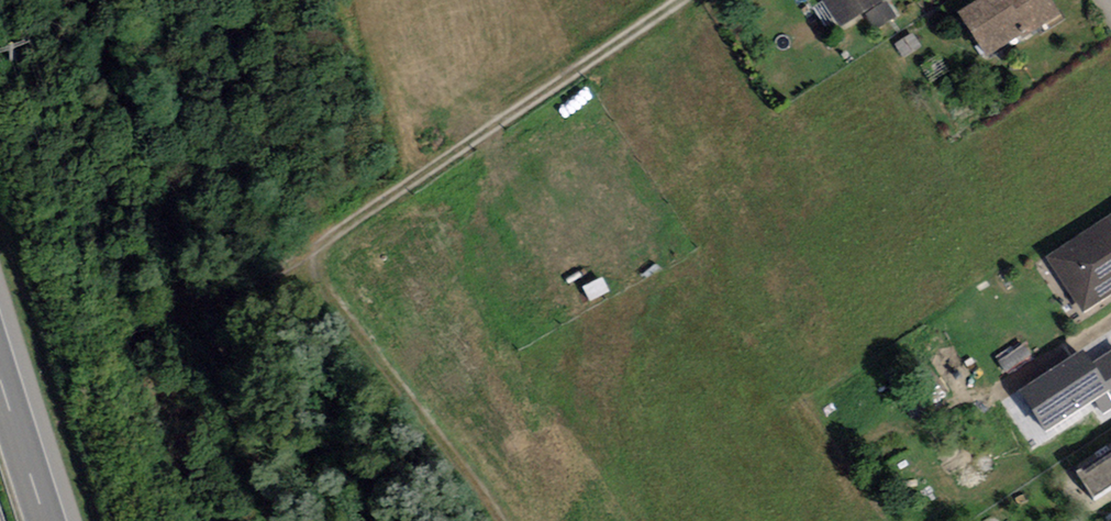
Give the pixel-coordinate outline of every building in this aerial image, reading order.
[(841,32),(882,6),(878,0),(821,0),(841,32)] [(957,21),(985,64),(1052,21),(1038,0),(990,0),(957,21)] [(1110,292),(1110,221),(1036,268),(1069,319),(1110,292)] [(1089,355),(1022,399),(1055,449),(1110,412),(1110,354),(1095,364),(1089,355)] [(1088,503),(1110,488),(1110,453),(1072,479),(1088,503)]
